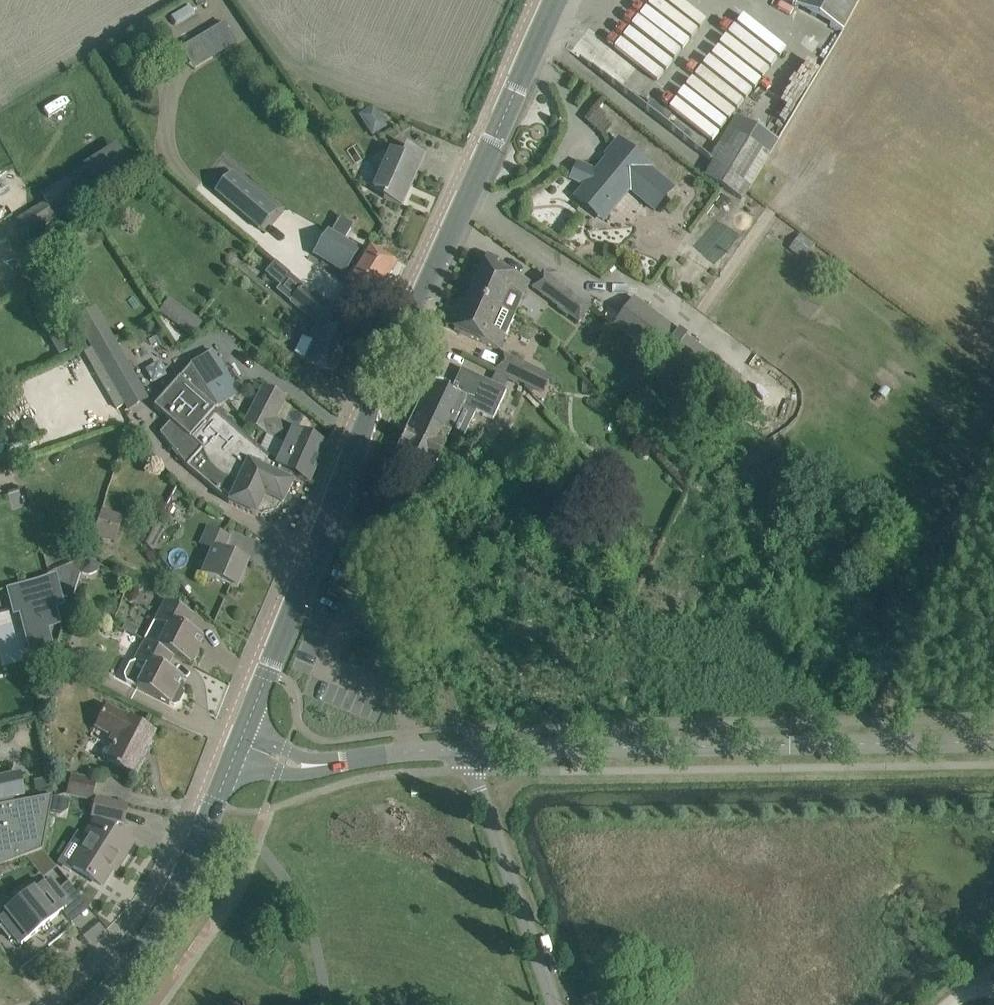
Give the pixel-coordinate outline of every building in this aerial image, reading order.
[(746,0),(670,113),(716,144),(792,31),(746,0)] [(842,32),(859,0),(784,0),(842,32)] [(224,23),(202,36),(214,57),(236,44),(224,23)] [(649,25),(641,33),(681,68),(689,60),(649,25)] [(629,46),(621,56),(663,87),(671,77),(629,46)] [(651,101),(646,107),(666,124),(672,117),(651,101)] [(379,106),(364,114),(374,133),(389,126),(379,106)] [(700,175),(742,201),(778,141),(737,115),(700,175)] [(675,188),(635,154),(619,141),(608,155),(609,157),(597,172),(578,163),(571,178),(586,185),(574,199),(599,220),(627,186),(656,211),(675,188)] [(425,155),(407,147),(403,156),(391,150),(374,189),(386,194),(384,198),(402,206),(425,155)] [(230,175),(215,192),(258,228),(272,211),(230,175)] [(83,204),(67,179),(41,195),(45,202),(17,220),(29,239),(83,204)] [(365,253),(331,232),(317,256),(326,262),(325,264),(334,269),(335,267),(350,276),(346,282),(375,300),(396,266),(367,248),(365,253)] [(469,296),(515,316),(530,282),(484,262),(469,296)] [(347,319),(305,284),(289,302),(316,324),(311,335),(316,336),(314,342),(302,337),(294,354),(300,358),(334,374),(350,337),(340,333),(347,319)] [(590,308),(562,288),(552,302),(579,323),(590,308)] [(500,350),(515,316),(469,296),(454,330),(500,350)] [(193,337),(203,323),(170,298),(160,312),(193,337)] [(635,298),(614,327),(721,407),(743,378),(635,298)] [(97,307),(75,319),(101,366),(123,354),(97,307)] [(69,341),(56,349),(60,356),(73,348),(69,341)] [(123,354),(101,366),(128,412),(149,400),(123,354)] [(534,368),(503,354),(495,370),(526,385),(534,368)] [(212,398),(191,366),(154,408),(170,422),(160,433),(187,467),(229,501),(229,503),(256,516),(256,515),(264,516),(272,514),(277,510),(281,505),(283,505),(293,484),(280,478),(283,472),(283,471),(276,467),(278,465),(268,456),(216,410),(218,407),(212,398)] [(429,427),(449,436),(450,435),(462,441),(476,411),(493,419),(507,390),(462,369),(450,393),(430,383),(405,436),(422,444),(429,427)] [(211,396),(218,407),(240,393),(233,382),(211,396)] [(275,439),(287,446),(278,465),(276,467),(283,471),(283,472),(310,484),(327,446),(276,419),(287,398),(264,386),(245,424),(275,439)] [(428,481),(449,436),(429,427),(422,444),(405,436),(392,464),(393,464),(388,476),(405,484),(411,473),(428,481)] [(93,536),(116,542),(123,516),(101,510),(93,536)] [(230,537),(211,530),(208,528),(201,544),(213,549),(203,574),(238,588),(248,563),(224,552),(230,537)] [(86,559),(81,572),(90,575),(97,572),(101,565),(86,559)] [(55,578),(9,591),(15,613),(21,611),(28,638),(47,633),(48,633),(46,627),(59,624),(54,607),(62,605),(55,578)] [(145,640),(145,641),(190,664),(204,638),(187,629),(194,615),(166,601),(145,640)] [(130,665),(125,677),(126,682),(169,705),(171,702),(174,704),(178,703),(183,694),(182,690),(178,688),(183,678),(166,669),(173,656),(190,665),(190,664),(145,641),(134,662),(137,663),(137,664),(130,665)] [(155,733),(137,724),(106,708),(99,721),(117,731),(110,744),(114,746),(106,761),(117,766),(116,768),(120,770),(121,768),(133,775),(155,733)] [(25,796),(21,774),(0,778),(0,801),(25,796)] [(95,782),(73,777),(69,794),(91,799),(95,782)] [(48,780),(35,782),(36,790),(50,788),(48,780)] [(42,851),(52,797),(45,798),(0,806),(0,867),(42,851)] [(53,797),(50,814),(60,816),(68,811),(69,800),(53,797)] [(66,863),(73,867),(101,885),(116,862),(120,864),(133,844),(113,831),(119,822),(124,823),(127,807),(95,800),(90,818),(94,819),(66,863)] [(22,944),(64,911),(58,904),(67,898),(50,878),(0,918),(5,923),(0,927),(10,939),(15,936),(22,944)]
